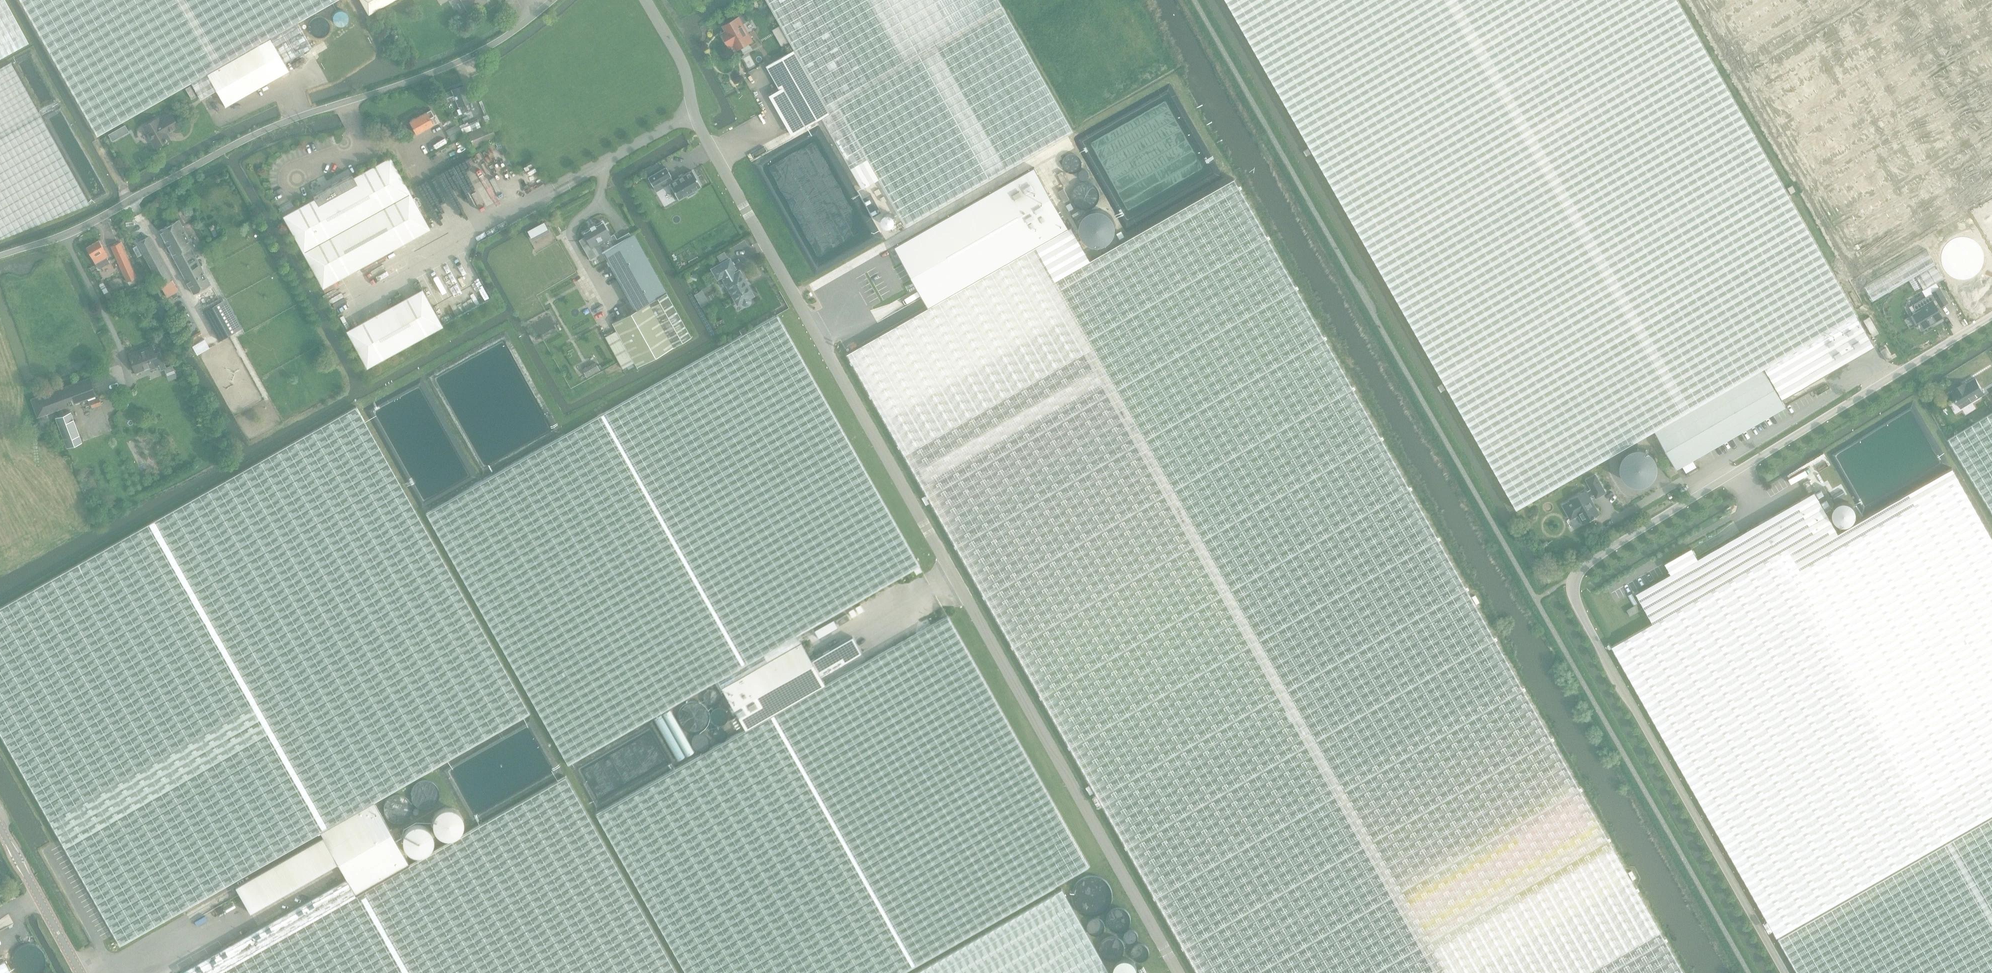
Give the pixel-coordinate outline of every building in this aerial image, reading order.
[(29,42),(5,0),(0,0),(0,58),(29,42)] [(97,135),(191,82),(297,22),(336,0),(20,0),(97,135)] [(368,14),(394,0),(360,0),(368,14)] [(794,50),(830,113),(822,117),(862,188),(879,179),(905,226),(1073,131),(999,0),(766,0),(794,50)] [(1315,156),(1441,376),(1516,509),(1654,431),(1764,368),(1781,399),(1874,346),(1677,0),(1226,0),(1315,156)] [(1854,277),(1968,210),(1991,196),(1991,0),(1692,0),(1854,277)] [(739,17),(723,26),(725,31),(722,33),(724,36),(724,38),(725,39),(725,41),(727,42),(728,43),(730,46),(733,44),(736,49),(752,40),(739,17)] [(297,22),(191,82),(200,98),(216,90),(225,106),(289,70),(284,62),(311,47),(297,22)] [(794,50),(766,66),(780,90),(770,96),(792,134),(806,127),(822,117),(830,113),(794,50)] [(89,204),(41,117),(10,62),(0,68),(0,239),(89,204)] [(451,89),(442,93),(445,99),(453,95),(458,106),(459,105),(462,113),(463,112),(468,110),(465,103),(466,102),(472,100),(468,91),(465,83),(463,84),(461,83),(458,84),(458,85),(457,86),(455,87),(451,89)] [(189,86),(185,88),(191,99),(196,96),(190,85),(189,86)] [(429,117),(433,115),(430,109),(409,121),(416,133),(433,124),(429,117)] [(157,118),(143,126),(155,146),(159,144),(161,145),(164,143),(165,140),(169,138),(166,132),(178,125),(171,114),(159,121),(157,118)] [(467,132),(468,135),(473,147),(496,137),(489,122),(467,132)] [(452,141),(463,135),(457,124),(446,131),(452,141)] [(351,174),(313,195),(315,198),(283,215),(323,287),(429,228),(390,157),(353,177),(351,174)] [(671,175),(666,167),(648,177),(652,185),(661,181),(664,187),(669,184),(673,190),(670,191),(674,198),(677,197),(678,199),(687,194),(688,196),(695,192),(694,190),(701,186),(692,170),(673,181),(670,175),(671,175)] [(1034,168),(895,247),(929,308),(1036,247),(1055,281),(1090,261),(1071,227),(1069,228),(1034,168)] [(1062,171),(1057,174),(1065,186),(1069,184),(1062,171)] [(848,353),(1199,972),(1684,972),(1234,179),(1090,261),(1055,281),(1036,247),(929,308),(848,353)] [(1063,189),(1058,191),(1064,201),(1064,202),(1069,199),(1063,189)] [(871,193),(863,198),(873,217),(881,212),(871,193)] [(1968,210),(1991,252),(1991,196),(1968,210)] [(193,293),(209,283),(192,252),(195,250),(177,219),(158,230),(167,245),(165,248),(167,252),(170,252),(193,293)] [(579,239),(583,247),(585,251),(589,259),(603,252),(607,260),(635,310),(612,323),(616,330),(605,336),(622,368),(634,362),(636,367),(674,346),(691,337),(634,233),(630,235),(629,232),(620,237),(619,237),(616,238),(615,236),(615,235),(614,234),(610,236),(602,222),(602,223),(598,225),(594,227),(594,226),(590,228),(590,229),(583,233),(585,236),(579,239)] [(166,297),(177,290),(147,236),(136,242),(138,245),(142,253),(166,297)] [(109,262),(106,257),(108,256),(98,240),(86,247),(95,263),(96,263),(99,268),(109,262)] [(112,246),(127,281),(136,277),(120,243),(112,246)] [(138,245),(133,247),(138,256),(142,253),(138,245)] [(1864,286),(1873,300),(1915,275),(1923,289),(1943,278),(1927,249),(1864,286)] [(724,251),(716,255),(720,261),(727,257),(724,251)] [(729,259),(710,269),(716,280),(721,277),(736,304),(739,302),(740,304),(742,305),(744,306),(746,306),(748,305),(749,303),(750,301),(750,299),(749,297),(753,295),(747,284),(746,285),(743,281),(745,281),(739,270),(735,273),(733,269),(735,268),(729,259)] [(1850,285),(1844,288),(1848,295),(1854,292),(1850,285)] [(1947,302),(1939,288),(1932,292),(1933,293),(1915,304),(1913,308),(1916,312),(1913,314),(1922,329),(1931,324),(1929,322),(1934,319),(1934,320),(1941,316),(1935,305),(1939,303),(1940,306),(1947,302)] [(422,289),(394,304),(347,330),(367,367),(441,326),(422,289)] [(1857,309),(1862,306),(1856,295),(1851,298),(1857,309)] [(222,301),(203,311),(218,340),(226,336),(237,330),(222,302),(222,301)] [(568,764),(716,680),(796,635),(918,566),(776,315),(425,513),(568,764)] [(1870,317),(1863,320),(1872,337),(1879,333),(1870,317)] [(151,345),(129,354),(135,370),(136,372),(151,367),(152,369),(159,366),(159,367),(160,370),(164,368),(166,368),(166,367),(160,351),(155,353),(152,345),(151,345)] [(1892,358),(1891,357),(1886,348),(1880,351),(1886,361),(1888,360),(1892,358)] [(595,362),(582,369),(586,377),(600,370),(595,362)] [(1764,368),(1654,431),(1676,469),(1677,468),(1785,407),(1781,399),(1764,368)] [(95,395),(89,377),(30,399),(36,416),(87,398),(89,400),(92,407),(100,404),(98,397),(97,397),(95,398),(95,395)] [(1963,406),(1984,393),(1975,378),(1967,383),(1966,382),(1953,390),(1954,391),(1952,392),(1957,400),(1958,399),(1963,406)] [(320,831),(373,801),(529,713),(355,405),(0,606),(0,734),(119,945),(320,831)] [(66,446),(80,441),(70,412),(55,417),(66,446)] [(1949,438),(1991,509),(1991,412),(1949,438)] [(1958,479),(1951,468),(1837,532),(1814,491),(1705,553),(1699,542),(1672,557),(1679,569),(1635,593),(1652,623),(1783,549),(1795,571),(1958,479)] [(1596,497),(1605,492),(1595,475),(1586,480),(1591,489),(1586,492),(1585,491),(1570,499),(1570,500),(1562,505),(1570,519),(1578,514),(1583,522),(1598,513),(1590,499),(1595,496),(1596,497)] [(1612,646),(1776,936),(1991,813),(1991,539),(1958,479),(1795,571),(1783,549),(1612,646)] [(1823,486),(1815,491),(1824,507),(1832,502),(1823,486)] [(1630,616),(1641,609),(1638,603),(1627,610),(1630,616)] [(846,614),(836,620),(839,625),(849,619),(846,614)] [(744,730),(596,815),(685,972),(901,972),(1088,867),(946,616),(824,685),(744,730)] [(833,620),(814,631),(818,638),(837,627),(833,620)] [(716,680),(744,730),(824,685),(819,677),(862,653),(852,635),(809,659),(796,635),(716,680)] [(565,776),(408,864),(408,863),(354,893),(346,877),(223,946),(181,972),(676,972),(565,776)] [(354,893),(408,863),(373,801),(320,831),(322,836),(235,886),(249,912),(337,862),(346,877),(354,893)] [(1778,938),(1798,972),(1991,972),(1991,816),(1778,938)] [(1062,889),(914,972),(1109,972),(1062,889)] [(4,960),(0,963),(0,972),(11,972),(4,960)]
